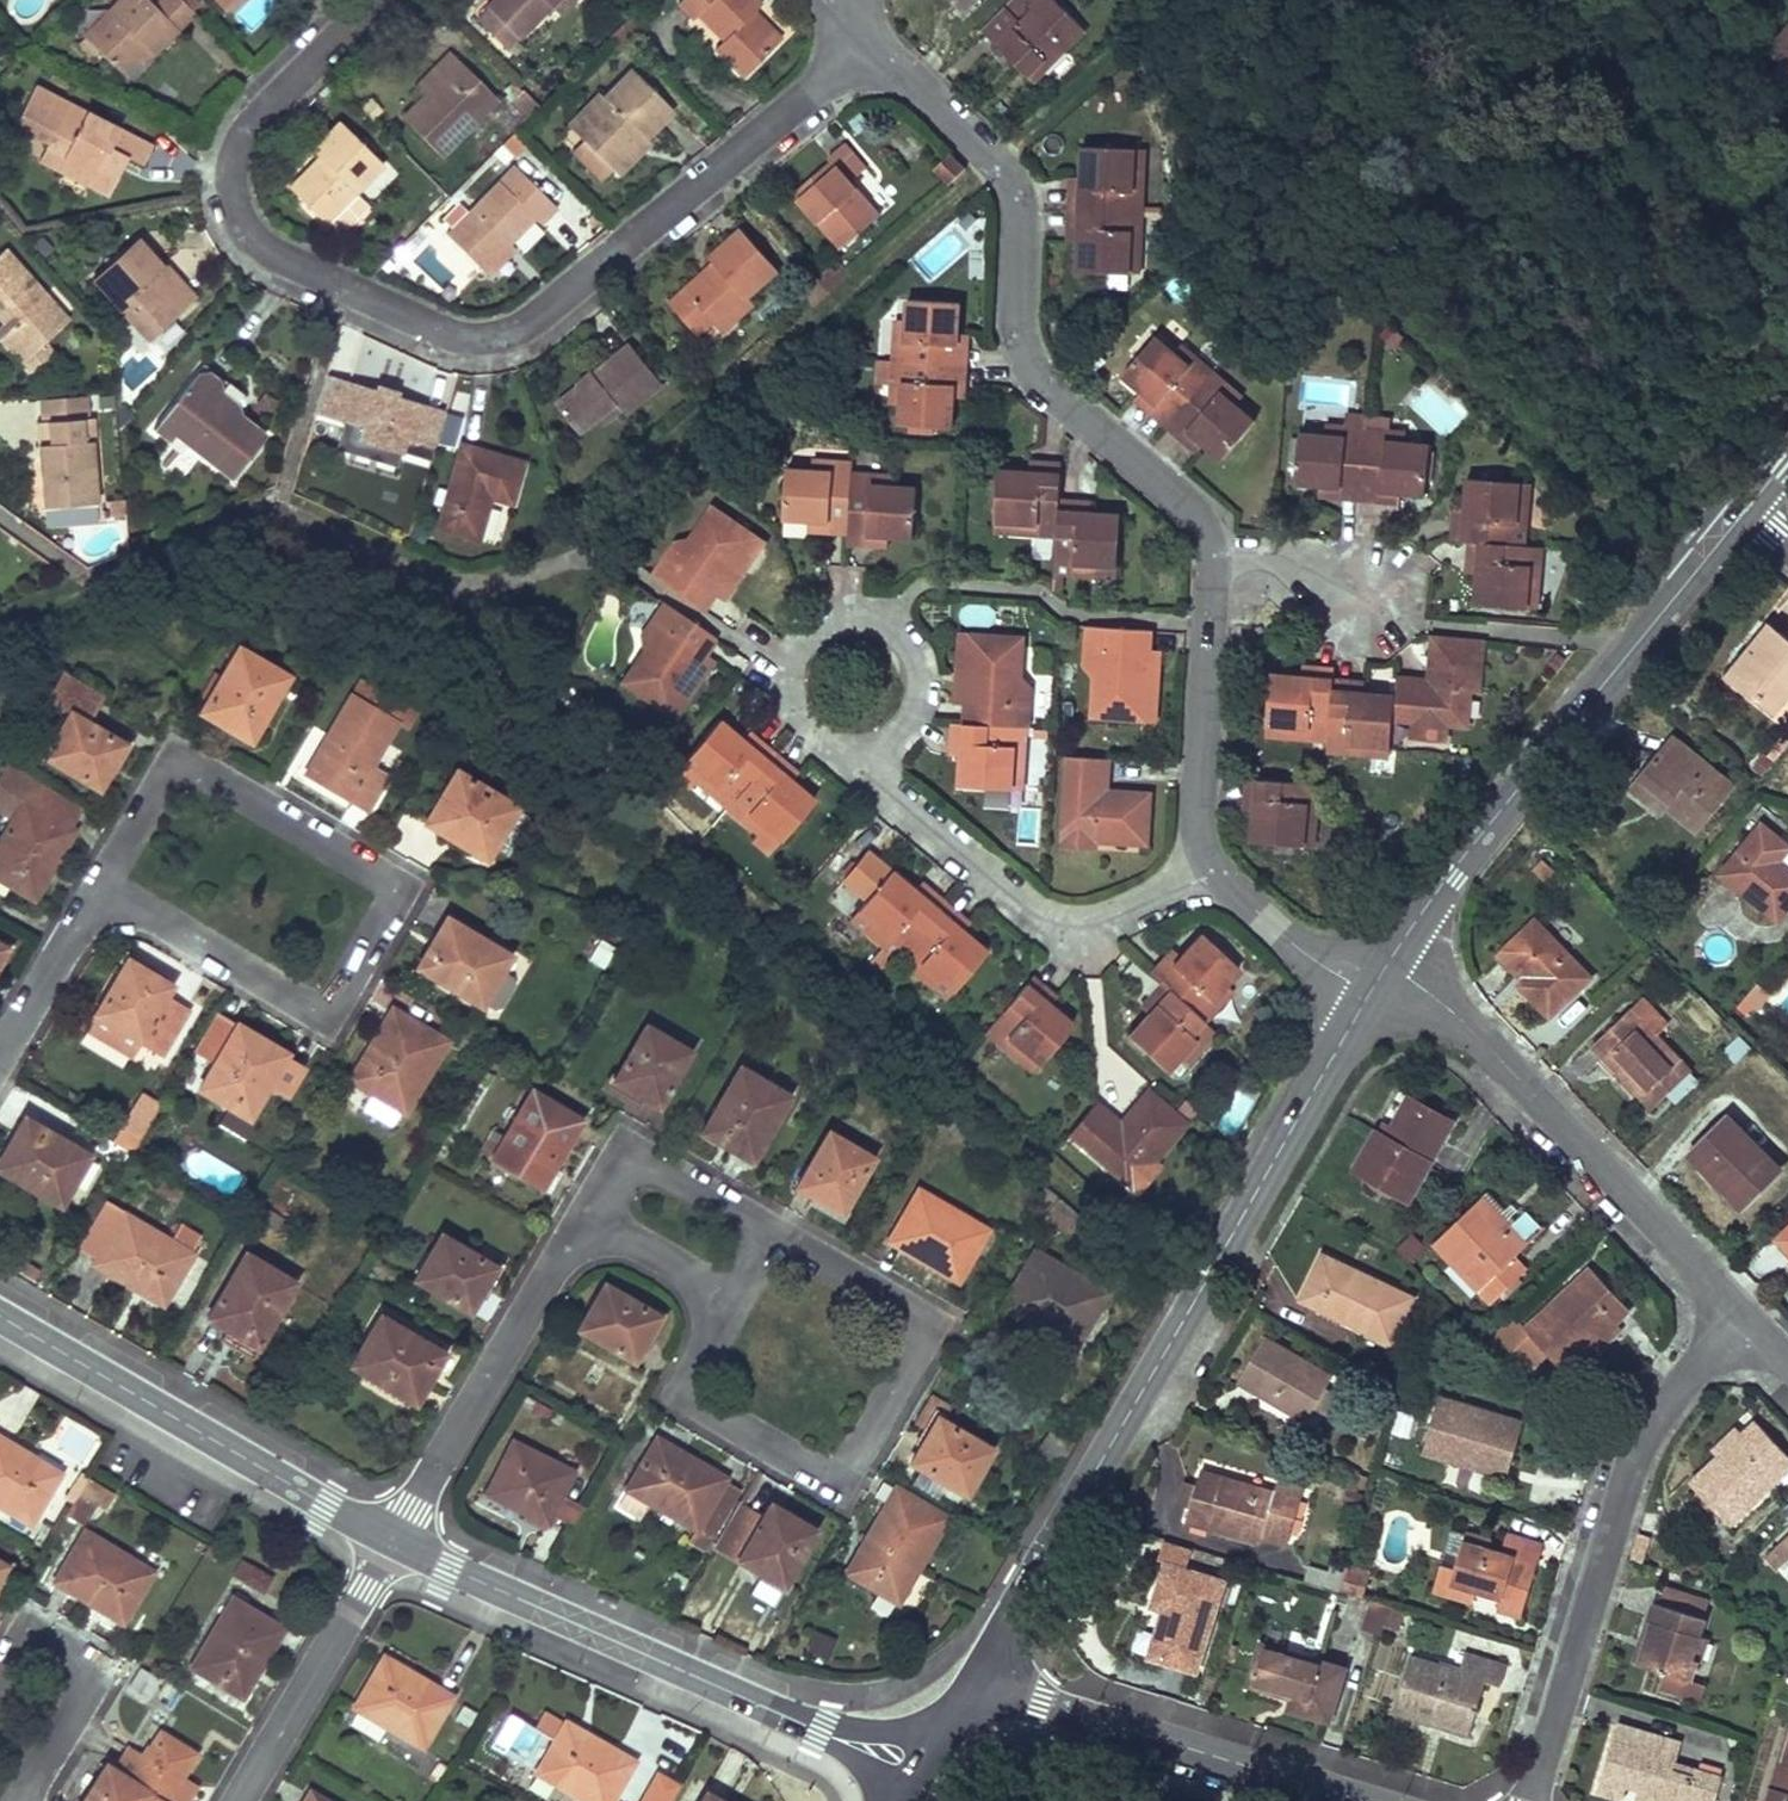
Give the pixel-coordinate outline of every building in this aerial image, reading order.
[(148,0),(119,0),(82,36),(101,55),(120,74),(136,57),(145,49),(151,55),(194,12),(193,11),(182,0),(158,0),(153,5),(148,0)] [(199,5),(194,0),(182,0),(193,11),(199,5)] [(552,7),(559,0),(492,0),(486,7),(488,9),(502,23),(491,34),(506,49),(517,38),(520,40),(552,7)] [(552,7),(560,15),(574,0),(559,0),(552,7)] [(677,3),(693,18),(697,14),(723,40),(714,48),(743,77),(775,44),(748,17),(753,11),(760,4),(756,0),(680,0),(677,3)] [(963,13),(976,0),(950,0),(963,13)] [(1055,0),(1010,0),(981,30),(1032,81),(1084,29),(1055,0)] [(491,34),(502,23),(488,9),(477,20),(491,34)] [(753,11),(748,17),(775,44),(781,39),(753,11)] [(633,38),(643,29),(630,15),(620,25),(633,38)] [(1772,43),(1774,54),(1787,65),(1787,23),(1772,43)] [(101,55),(82,36),(76,43),(94,61),(101,55)] [(151,55),(145,49),(136,57),(143,64),(151,55)] [(402,118),(440,156),(493,102),(470,80),(473,76),(450,52),(435,67),(444,75),(424,96),(402,118)] [(424,96),(444,75),(435,67),(415,87),(424,96)] [(611,169),(616,175),(637,153),(633,149),(644,138),(671,110),(631,70),(602,99),(605,102),(574,133),(581,140),(611,169)] [(473,76),(470,80),(493,102),(496,99),(473,76)] [(89,186),(108,196),(127,158),(142,165),(151,147),(34,87),(14,125),(48,142),(44,149),(94,175),(89,186)] [(529,116),(538,107),(521,90),(512,99),(529,116)] [(574,133),(605,102),(602,99),(597,95),(566,126),(574,133)] [(381,165),(338,122),(310,150),(314,154),(322,162),(317,168),(312,163),(288,188),(323,223),(381,165)] [(525,144),(513,132),(502,144),(514,155),(525,144)] [(644,138),(633,149),(637,153),(648,142),(644,138)] [(600,180),(611,169),(581,140),(571,151),(600,180)] [(829,161),(793,193),(841,248),(879,215),(849,181),(864,168),(842,143),(826,157),(829,161)] [(1080,176),(1079,208),(1123,210),(1124,191),(1142,192),(1143,169),(1133,169),(1134,148),(1082,145),(1080,176)] [(1133,169),(1143,169),(1144,148),(1134,148),(1133,169)] [(89,186),(94,175),(44,149),(38,160),(89,186)] [(964,166),(948,150),(931,167),(946,183),(964,166)] [(555,207),(514,166),(445,235),(481,270),(508,243),(533,218),(538,224),(555,207)] [(1079,208),(1080,176),(1070,176),(1068,208),(1079,208)] [(1123,210),(1141,210),(1142,192),(1124,191),(1123,210)] [(1078,240),(1079,208),(1068,208),(1068,240),(1078,240)] [(1123,210),(1079,208),(1078,240),(1078,271),(1129,272),(1130,272),(1130,252),(1130,251),(1141,251),(1141,229),(1123,229),(1123,210)] [(1141,210),(1123,210),(1123,229),(1141,229),(1141,210)] [(777,270),(741,229),(709,257),(714,262),(709,266),(716,274),(709,281),(701,273),(684,289),(688,294),(673,308),(697,334),(712,320),(727,306),(737,317),(753,303),(747,296),(777,270)] [(135,240),(92,278),(148,341),(188,305),(158,272),(161,270),(135,240)] [(508,243),(481,270),(487,276),(514,249),(508,243)] [(3,250),(0,252),(0,318),(4,323),(8,327),(6,329),(5,336),(22,354),(29,355),(42,343),(67,321),(3,250)] [(1140,273),(1140,252),(1130,252),(1130,272),(1129,272),(1129,273),(1140,273)] [(158,272),(188,305),(195,298),(166,266),(161,270),(158,272)] [(709,266),(701,273),(709,281),(716,274),(709,266)] [(822,298),(829,291),(818,277),(810,283),(822,298)] [(822,298),(810,283),(797,294),(809,308),(822,298)] [(673,308),(688,294),(684,289),(669,302),(673,308)] [(957,365),(959,333),(961,302),(909,299),(908,319),(906,342),(914,343),(913,362),(957,365)] [(721,331),(737,317),(727,306),(712,320),(721,331)] [(895,361),(913,362),(914,343),(906,342),(908,319),(897,319),(895,361)] [(174,320),(153,338),(163,349),(184,331),(174,320)] [(4,323),(0,326),(0,340),(30,373),(52,354),(42,343),(29,355),(22,354),(5,336),(6,329),(8,327),(4,323)] [(959,333),(957,365),(968,366),(969,334),(959,333)] [(1172,417),(1200,384),(1185,372),(1190,366),(1174,353),(1174,352),(1155,336),(1122,374),(1141,390),(1172,417)] [(663,384),(629,343),(611,358),(617,365),(599,380),(593,372),(578,384),(577,398),(562,410),(580,433),(598,418),(617,403),(622,410),(626,415),(663,384)] [(1185,372),(1200,384),(1211,371),(1181,344),(1174,352),(1174,353),(1190,366),(1185,372)] [(599,380),(617,365),(611,358),(593,372),(599,380)] [(911,381),(913,362),(895,361),(892,403),(902,403),(904,381),(911,381)] [(953,428),(957,365),(913,362),(911,381),(904,381),(902,403),(901,424),(953,428)] [(968,366),(957,365),(955,397),(966,397),(968,366)] [(196,371),(156,423),(170,435),(230,480),(262,438),(230,413),(237,402),(196,371)] [(1211,371),(1200,384),(1214,397),(1219,391),(1235,404),(1242,396),(1211,371)] [(434,447),(445,413),(392,397),(377,392),(347,383),(337,418),(345,421),(361,425),(357,439),(383,447),(400,452),(404,438),(434,447)] [(562,410),(577,398),(578,384),(556,403),(562,410)] [(1200,384),(1172,417),(1222,459),(1255,421),(1235,404),(1219,391),(1214,397),(1200,384)] [(377,392),(392,397),(394,390),(379,386),(377,392)] [(1172,417),(1141,390),(1134,398),(1165,425),(1172,417)] [(622,410),(617,403),(598,418),(604,425),(622,410)] [(446,411),(440,440),(456,444),(462,414),(446,411)] [(1365,426),(1367,413),(1346,411),(1344,424),(1365,426)] [(1203,443),(1172,417),(1165,425),(1196,451),(1203,443)] [(42,508),(97,504),(97,503),(92,443),(95,442),(93,418),(35,423),(42,508)] [(361,425),(345,421),(336,449),(352,454),(357,439),(361,425)] [(1360,486),(1364,444),(1365,426),(1344,424),(1326,422),(1324,432),(1299,430),(1295,480),(1319,482),(1320,472),(1341,474),(1340,484),(1360,486)] [(170,435),(156,423),(146,436),(161,447),(170,435)] [(1364,444),(1360,486),(1380,488),(1381,478),(1401,479),(1400,490),(1425,492),(1429,442),(1404,440),(1383,438),(1384,427),(1365,426),(1364,444)] [(1405,429),(1384,427),(1383,438),(1404,440),(1405,429)] [(383,447),(357,439),(352,454),(378,462),(383,447)] [(511,503),(522,463),(460,445),(436,527),(477,539),(490,497),(511,503)] [(851,472),(852,462),(811,459),(810,470),(832,471),(832,479),(851,480),(851,472)] [(1029,471),(1061,473),(1062,463),(1029,461),(1029,471)] [(786,468),(782,518),(809,520),(809,510),(828,511),(827,522),(848,523),(850,490),(851,480),(832,479),(832,471),(810,470),(786,468)] [(1058,518),(1059,510),(1059,499),(1061,473),(1029,471),(998,469),(995,521),(1016,523),(1015,533),(1038,534),(1039,517),(1058,518)] [(869,492),(869,484),(891,486),(892,475),(851,472),(851,480),(850,490),(869,492)] [(1340,484),(1341,474),(1320,472),(1319,482),(1318,493),(1359,497),(1360,486),(1340,484)] [(1401,479),(1381,478),(1380,488),(1360,486),(1359,497),(1399,500),(1400,490),(1401,479)] [(1519,482),(1467,478),(1464,508),(1462,540),(1469,541),(1506,544),(1508,525),(1526,526),(1527,504),(1517,503),(1519,482)] [(1517,503),(1527,504),(1529,483),(1519,482),(1517,503)] [(869,492),(850,490),(848,523),(847,533),(867,535),(868,524),(887,526),(886,536),(912,538),(916,487),(891,486),(869,484),(869,492)] [(1059,499),(1059,510),(1091,512),(1092,501),(1059,499)] [(677,569),(667,585),(705,610),(716,595),(732,571),(741,577),(765,542),(711,506),(689,539),(675,541),(663,559),(677,569)] [(1459,540),(1462,540),(1464,508),(1454,507),(1451,539),(1459,540)] [(847,533),(848,523),(827,522),(828,511),(809,510),(809,520),(808,531),(847,534),(847,533)] [(1097,565),(1118,566),(1121,514),(1091,512),(1059,510),(1058,518),(1057,536),(1056,555),(1075,556),(1074,573),(1096,575),(1097,565)] [(1057,536),(1058,518),(1039,517),(1038,534),(1057,536)] [(1015,533),(1016,523),(995,521),(994,532),(1015,533)] [(885,546),(886,536),(887,526),(868,524),(867,535),(847,533),(847,534),(846,544),(885,546)] [(1524,545),(1526,526),(1508,525),(1506,544),(1513,544),(1524,545)] [(1466,573),(1469,541),(1462,540),(1459,540),(1456,572),(1466,573)] [(1466,573),(1464,603),(1516,607),(1518,587),(1528,587),(1530,565),(1512,564),(1513,544),(1506,544),(1469,541),(1466,573)] [(1512,564),(1530,565),(1531,546),(1524,545),(1513,544),(1512,564)] [(1679,552),(1673,546),(1660,562),(1667,567),(1679,552)] [(1074,573),(1075,556),(1056,555),(1055,572),(1074,573)] [(667,585),(677,569),(663,559),(652,574),(667,585)] [(1117,576),(1118,566),(1097,565),(1096,575),(1117,576)] [(741,577),(732,571),(716,595),(724,601),(741,577)] [(1526,608),(1528,587),(1518,587),(1516,607),(1526,608)] [(651,618),(666,628),(676,612),(661,602),(651,618)] [(704,654),(715,638),(676,612),(666,628),(651,618),(639,635),(642,650),(620,683),(673,719),(697,684),(688,678),(704,654)] [(1724,675),(1773,715),(1787,697),(1787,639),(1767,622),(1724,675)] [(1085,644),(1103,646),(1104,626),(1087,625),(1085,644)] [(1155,720),(1158,678),(1148,677),(1150,648),(1151,629),(1104,626),(1103,646),(1085,644),(1084,665),(1093,676),(1091,716),(1155,720)] [(1028,708),(1030,687),(1020,676),(1023,636),(959,631),(956,673),(966,674),(964,703),(963,722),(1007,726),(1009,726),(1011,707),(1028,708)] [(1479,693),(1483,641),(1432,636),(1428,679),(1427,690),(1415,689),(1417,678),(1396,676),(1394,695),(1392,719),(1413,721),(1446,724),(1467,726),(1470,692),(1479,693)] [(288,676),(237,646),(199,712),(219,723),(222,718),(253,735),(288,676)] [(1150,648),(1148,677),(1158,678),(1160,649),(1150,648)] [(704,654),(688,678),(697,684),(713,659),(704,654)] [(1302,676),(1333,679),(1334,668),(1303,665),(1302,676)] [(69,713),(43,757),(98,789),(108,772),(90,762),(106,734),(87,723),(102,697),(62,672),(45,699),(69,713)] [(964,703),(966,674),(956,673),(954,702),(964,703)] [(1333,679),(1302,676),(1271,673),(1266,725),(1287,727),(1286,737),(1309,739),(1310,721),(1329,723),(1332,689),(1333,679)] [(359,678),(350,694),(360,700),(370,684),(359,678)] [(1415,689),(1427,690),(1428,679),(1417,678),(1415,689)] [(1332,689),(1364,692),(1365,682),(1333,679),(1332,689)] [(360,700),(350,694),(326,736),(330,738),(322,751),(318,749),(304,772),(366,809),(386,775),(369,765),(396,720),(405,705),(370,684),(360,700)] [(1392,719),(1394,695),(1364,692),(1332,689),(1329,723),(1328,734),(1347,735),(1346,753),(1368,755),(1369,745),(1390,746),(1392,719)] [(415,711),(405,705),(396,720),(406,726),(415,711)] [(1027,727),(1028,708),(1011,707),(1009,726),(1011,726),(1025,727),(1027,727)] [(219,723),(249,741),(253,735),(222,718),(219,723)] [(771,752),(755,739),(749,747),(740,740),(716,720),(683,760),(699,773),(693,781),(724,808),(771,752)] [(1328,734),(1329,723),(1310,721),(1309,739),(1328,741),(1328,734)] [(1446,724),(1413,721),(1412,739),(1444,742),(1446,724)] [(963,722),(953,722),(950,754),(961,754),(963,722)] [(1022,769),(1024,746),(1006,745),(1007,726),(963,722),(961,754),(959,785),(1010,789),(1012,768),(1022,769)] [(1286,737),(1287,727),(1266,725),(1265,735),(1286,737)] [(1009,726),(1007,726),(1006,745),(1024,746),(1025,727),(1011,726),(1009,726)] [(749,747),(755,739),(747,732),(740,740),(749,747)] [(124,744),(106,734),(90,762),(108,772),(124,744)] [(1346,753),(1347,735),(1328,734),(1328,741),(1327,751),(1346,753)] [(326,736),(318,749),(322,751),(330,738),(326,736)] [(1673,736),(1640,776),(1670,801),(1666,806),(1696,831),(1733,785),(1673,736)] [(1390,746),(1369,745),(1368,755),(1389,757),(1390,746)] [(779,840),(813,801),(789,781),(780,773),(787,765),(771,752),(724,808),(756,834),(763,826),(779,840)] [(1066,755),(1062,830),(1096,832),(1095,841),(1147,845),(1150,793),(1107,790),(1096,789),(1096,778),(1108,779),(1109,758),(1066,755)] [(693,781),(699,773),(683,760),(672,773),(688,787),(693,781)] [(30,805),(42,784),(7,763),(5,766),(0,764),(0,814),(11,820),(0,838),(0,880),(8,885),(26,895),(42,869),(48,873),(73,830),(67,827),(30,805)] [(796,773),(787,765),(780,773),(789,781),(796,773)] [(1021,789),(1022,769),(1012,768),(1010,789),(1021,789)] [(516,807),(454,770),(423,822),(442,833),(447,824),(471,838),(465,847),(485,859),(493,847),(515,810),(516,807)] [(1251,810),(1254,778),(1244,777),(1241,809),(1251,810)] [(1107,790),(1108,779),(1096,778),(1096,789),(1107,790)] [(1300,783),(1256,778),(1251,841),(1302,846),(1304,825),(1315,826),(1317,803),(1299,801),(1300,783)] [(1299,801),(1317,803),(1318,784),(1300,783),(1299,801)] [(67,827),(80,806),(42,784),(30,805),(67,827)] [(1787,827),(1761,806),(1753,816),(1761,824),(1779,838),(1787,827)] [(1020,843),(1039,844),(1040,808),(1022,807),(1020,843)] [(528,817),(515,810),(493,847),(506,854),(528,817)] [(447,824),(442,833),(465,847),(471,838),(447,824)] [(1787,906),(1787,868),(1778,860),(1770,854),(1782,840),(1779,838),(1761,824),(1721,873),(1777,919),(1787,906)] [(1313,847),(1315,826),(1304,825),(1302,846),(1313,847)] [(763,826),(756,834),(751,840),(768,854),(779,840),(763,826)] [(1095,841),(1096,832),(1062,830),(1061,848),(1094,850),(1095,841)] [(1770,854),(1778,860),(1787,848),(1787,845),(1782,840),(1770,854)] [(1568,882),(1541,858),(1533,867),(1560,891),(1568,882)] [(42,869),(26,895),(32,899),(48,873),(42,869)] [(912,890),(888,871),(855,910),(871,924),(865,932),(882,946),(893,932),(908,945),(937,910),(912,890)] [(0,880),(0,894),(2,895),(8,885),(0,880)] [(912,890),(937,910),(943,902),(919,882),(912,890)] [(849,915),(861,898),(839,883),(827,901),(849,915)] [(937,910),(961,931),(968,923),(943,902),(937,910)] [(871,924),(855,910),(848,919),(865,932),(871,924)] [(952,990),(985,951),(961,931),(937,910),(908,945),(923,957),(911,971),(929,985),(935,977),(952,990)] [(445,917),(433,937),(439,940),(421,971),(480,1006),(510,955),(445,917)] [(1535,919),(1493,959),(1550,1017),(1591,977),(1535,919)] [(908,945),(893,932),(882,946),(897,959),(908,945)] [(1237,969),(1199,933),(1178,956),(1157,979),(1160,983),(1168,990),(1189,1010),(1202,996),(1208,1001),(1223,985),(1237,969)] [(433,937),(415,967),(421,971),(439,940),(433,937)] [(605,967),(615,944),(598,937),(589,960),(605,967)] [(911,971),(923,957),(908,945),(897,959),(911,971)] [(1157,979),(1178,956),(1171,949),(1149,972),(1157,979)] [(126,958),(93,1014),(84,1029),(130,1055),(138,1040),(162,1054),(188,1010),(164,996),(171,985),(126,958)] [(1024,984),(1048,1004),(1055,996),(1031,976),(1024,984)] [(945,998),(952,990),(935,977),(929,985),(945,998)] [(1168,990),(1160,983),(1139,1006),(1146,1013),(1168,990)] [(1038,1064),(1072,1024),(1048,1004),(1024,984),(995,1018),(1010,1030),(998,1044),(1015,1058),(1022,1050),(1038,1064)] [(1189,1010),(1201,1020),(1202,1022),(1230,992),(1223,985),(1208,1001),(1202,996),(1189,1010)] [(1187,1034),(1201,1020),(1189,1010),(1168,990),(1146,1013),(1125,1036),(1163,1071),(1178,1055),(1193,1039),(1187,1034)] [(1642,997),(1630,1009),(1654,1034),(1666,1023),(1642,997)] [(361,1057),(348,1080),(368,1093),(396,1110),(404,1114),(447,1041),(390,1008),(370,1043),(376,1047),(368,1061),(361,1057)] [(1630,1009),(1593,1044),(1653,1107),(1668,1092),(1687,1074),(1690,1072),(1654,1034),(1630,1009)] [(235,1026),(215,1014),(194,1050),(214,1062),(198,1089),(228,1107),(218,1123),(239,1135),(267,1087),(284,1097),(303,1066),(286,1056),(287,1054),(267,1042),(264,1048),(233,1030),(235,1026)] [(998,1044),(1010,1030),(995,1018),(983,1031),(998,1044)] [(1202,1022),(1201,1020),(1187,1034),(1193,1039),(1178,1055),(1185,1062),(1214,1033),(1202,1022)] [(267,1042),(237,1024),(235,1026),(233,1030),(264,1048),(267,1042)] [(644,1026),(623,1063),(650,1079),(640,1097),(657,1107),(689,1052),(644,1026)] [(1740,1036),(1724,1052),(1736,1063),(1752,1048),(1740,1036)] [(376,1047),(370,1043),(361,1057),(368,1061),(376,1047)] [(1038,1064),(1022,1050),(1015,1058),(1031,1072),(1038,1064)] [(650,1079),(623,1063),(612,1081),(640,1097),(650,1079)] [(738,1067),(704,1126),(734,1143),(731,1150),(750,1161),(788,1096),(738,1067)] [(1693,1081),(1687,1074),(1668,1092),(1674,1099),(1693,1081)] [(530,1089),(503,1136),(492,1129),(479,1152),(489,1158),(533,1184),(545,1163),(549,1158),(556,1162),(582,1119),(530,1089)] [(1187,1123),(1147,1089),(1119,1123),(1116,1127),(1107,1119),(1111,1115),(1095,1102),(1067,1135),(1124,1183),(1146,1157),(1153,1163),(1187,1123)] [(368,1093),(360,1107),(388,1124),(396,1110),(368,1093)] [(1237,1094),(1222,1126),(1236,1132),(1251,1100),(1237,1094)] [(1409,1097),(1392,1127),(1387,1135),(1377,1130),(1355,1170),(1407,1199),(1451,1121),(1409,1097)] [(140,1140),(152,1119),(135,1109),(123,1130),(140,1140)] [(1107,1119),(1116,1127),(1119,1123),(1111,1115),(1107,1119)] [(23,1117),(11,1137),(31,1149),(13,1179),(59,1205),(88,1155),(23,1117)] [(1779,1169),(1727,1117),(1690,1154),(1717,1180),(1722,1175),(1747,1201),(1779,1169)] [(1382,1121),(1377,1130),(1387,1135),(1392,1127),(1382,1121)] [(734,1143),(704,1126),(700,1132),(731,1150),(734,1143)] [(123,1130),(115,1143),(132,1153),(140,1140),(123,1130)] [(827,1132),(795,1187),(812,1197),(822,1179),(850,1195),(872,1158),(827,1132)] [(0,1156),(0,1171),(13,1179),(31,1149),(11,1137),(0,1156)] [(1153,1163),(1146,1157),(1124,1183),(1137,1194),(1159,1168),(1153,1163)] [(545,1163),(553,1168),(556,1162),(549,1158),(545,1163)] [(545,1163),(533,1184),(547,1192),(559,1172),(553,1168),(545,1163)] [(1747,1201),(1722,1175),(1717,1180),(1711,1186),(1736,1211),(1747,1201)] [(812,1197),(840,1213),(850,1195),(822,1179),(812,1197)] [(1048,1211),(1057,1197),(1043,1186),(1034,1201),(1048,1211)] [(917,1190),(887,1241),(930,1266),(934,1259),(960,1275),(986,1230),(917,1190)] [(1488,1190),(1480,1197),(1509,1227),(1526,1245),(1542,1228),(1525,1211),(1516,1219),(1511,1214),(1517,1210),(1511,1203),(1506,1209),(1488,1190)] [(1080,1216),(1057,1197),(1048,1211),(1043,1218),(1070,1231),(1080,1216)] [(1480,1197),(1435,1241),(1493,1302),(1525,1271),(1512,1258),(1526,1245),(1509,1227),(1480,1197)] [(255,1201),(248,1213),(257,1218),(264,1207),(255,1201)] [(170,1241),(124,1214),(105,1202),(79,1246),(98,1257),(94,1264),(136,1290),(140,1283),(166,1299),(193,1254),(191,1253),(200,1237),(179,1225),(170,1241)] [(1777,1238),(1787,1249),(1787,1227),(1777,1238)] [(1406,1260),(1424,1248),(1413,1231),(1395,1242),(1406,1260)] [(476,1256),(439,1235),(413,1279),(468,1312),(478,1295),(460,1284),(476,1256)] [(1034,1251),(1001,1307),(1074,1349),(1106,1293),(1034,1251)] [(295,1283),(244,1253),(206,1318),(225,1329),(257,1348),(295,1283)] [(1321,1254),(1300,1298),(1390,1342),(1412,1297),(1321,1254)] [(478,1295),(494,1267),(476,1256),(460,1284),(478,1295)] [(930,1266),(956,1281),(960,1275),(934,1259),(930,1266)] [(1557,1299),(1525,1328),(1563,1370),(1593,1342),(1614,1323),(1629,1309),(1590,1268),(1562,1294),(1566,1298),(1560,1303),(1557,1299)] [(136,1290),(163,1305),(166,1299),(140,1283),(136,1290)] [(603,1284),(577,1329),(632,1360),(642,1343),(624,1333),(640,1305),(603,1284)] [(1562,1294),(1557,1299),(1560,1303),(1566,1298),(1562,1294)] [(658,1315),(640,1305),(624,1333),(642,1343),(658,1315)] [(378,1315),(349,1365),(414,1403),(426,1383),(420,1380),(438,1350),(378,1315)] [(1619,1329),(1614,1323),(1593,1342),(1598,1349),(1619,1329)] [(251,1358),(257,1348),(225,1329),(219,1340),(251,1358)] [(1263,1337),(1238,1381),(1305,1420),(1313,1408),(1322,1393),(1331,1377),(1263,1337)] [(444,1353),(438,1350),(420,1380),(426,1383),(444,1353)] [(1332,1398),(1322,1393),(1313,1408),(1323,1414),(1332,1398)] [(523,1396),(519,1404),(556,1424),(560,1415),(523,1396)] [(1464,1455),(1508,1469),(1522,1423),(1438,1398),(1423,1450),(1462,1462),(1464,1455)] [(928,1430),(919,1445),(937,1456),(953,1428),(940,1420),(935,1417),(928,1430)] [(1690,1483),(1729,1523),(1787,1468),(1787,1456),(1756,1421),(1741,1435),(1720,1455),(1690,1483)] [(919,1445),(909,1462),(964,1494),(991,1449),(953,1428),(937,1456),(919,1445)] [(1735,1428),(1713,1448),(1720,1455),(1741,1435),(1735,1428)] [(30,1524),(56,1479),(30,1464),(34,1457),(0,1438),(0,1506),(30,1524)] [(682,1453),(655,1438),(652,1444),(678,1459),(682,1453)] [(511,1441),(485,1493),(504,1503),(507,1498),(548,1518),(571,1471),(511,1441)] [(1072,1445),(1066,1441),(1052,1465),(1058,1469),(1072,1445)] [(626,1489),(695,1529),(696,1527),(711,1537),(739,1489),(723,1480),(724,1478),(682,1453),(678,1459),(652,1444),(626,1489)] [(1464,1455),(1462,1462),(1507,1475),(1508,1469),(1464,1455)] [(60,1473),(34,1457),(30,1464),(56,1479),(60,1473)] [(1200,1470),(1196,1484),(1189,1507),(1185,1520),(1258,1541),(1260,1535),(1284,1542),(1300,1491),(1275,1483),(1273,1492),(1200,1470)] [(87,1478),(88,1477),(82,1473),(65,1501),(71,1504),(78,1493),(87,1478)] [(87,1478),(78,1493),(93,1503),(104,1509),(113,1494),(87,1478)] [(1196,1484),(1185,1481),(1179,1504),(1189,1507),(1196,1484)] [(895,1487),(861,1546),(867,1550),(852,1576),(897,1602),(946,1517),(895,1487)] [(71,1504),(69,1508),(84,1518),(93,1503),(78,1493),(71,1504)] [(507,1498),(504,1503),(545,1523),(548,1518),(507,1498)] [(769,1504),(737,1559),(755,1569),(765,1552),(792,1568),(814,1531),(769,1504)] [(711,1537),(696,1527),(695,1529),(689,1539),(705,1548),(711,1537)] [(83,1531),(53,1582),(96,1607),(99,1601),(126,1616),(152,1572),(83,1531)] [(1764,1556),(1776,1569),(1787,1558),(1787,1533),(1764,1556)] [(1441,1563),(1433,1589),(1473,1601),(1476,1589),(1501,1596),(1497,1608),(1522,1615),(1542,1546),(1507,1535),(1502,1554),(1489,1550),(1491,1542),(1465,1534),(1455,1568),(1441,1563)] [(203,1553),(211,1558),(216,1549),(208,1544),(203,1553)] [(861,1546),(845,1572),(852,1576),(867,1550),(861,1546)] [(755,1569),(782,1585),(792,1568),(765,1552),(755,1569)] [(241,1562),(234,1575),(262,1590),(269,1578),(241,1562)] [(1222,1580),(1165,1564),(1155,1598),(1172,1603),(1169,1611),(1164,1610),(1150,1656),(1196,1670),(1222,1580)] [(1346,1564),(1338,1589),(1358,1595),(1366,1570),(1346,1564)] [(1341,1576),(1314,1567),(1309,1582),(1337,1591),(1341,1576)] [(1666,1586),(1660,1603),(1703,1617),(1709,1601),(1666,1586)] [(247,1598),(235,1592),(231,1598),(243,1605),(247,1598)] [(231,1598),(191,1667),(236,1694),(251,1667),(257,1671),(282,1629),(243,1605),(231,1598)] [(1172,1603),(1155,1598),(1152,1606),(1164,1610),(1169,1611),(1172,1603)] [(96,1607),(122,1623),(126,1616),(99,1601),(96,1607)] [(1654,1601),(1642,1639),(1646,1641),(1639,1663),(1664,1671),(1658,1688),(1682,1696),(1687,1679),(1689,1680),(1696,1661),(1693,1660),(1701,1636),(1707,1618),(1703,1617),(1660,1603),(1654,1601)] [(1389,1609),(1372,1604),(1365,1627),(1382,1632),(1383,1628),(1389,1609)] [(1390,1607),(1389,1609),(1383,1628),(1397,1632),(1404,1611),(1390,1607)] [(1710,1639),(1701,1636),(1693,1660),(1696,1661),(1702,1663),(1710,1639)] [(1646,1641),(1642,1639),(1634,1661),(1639,1663),(1646,1641)] [(1343,1669),(1261,1644),(1249,1684),(1286,1694),(1287,1691),(1293,1693),(1289,1708),(1328,1720),(1343,1669)] [(1463,1653),(1458,1671),(1410,1657),(1394,1710),(1469,1732),(1485,1681),(1500,1686),(1506,1666),(1463,1653)] [(409,1671),(383,1656),(379,1662),(406,1677),(409,1671)] [(379,1662),(353,1707),(422,1748),(452,1696),(409,1671),(406,1677),(379,1662)] [(136,1666),(126,1691),(150,1700),(159,1674),(136,1666)] [(251,1667),(236,1694),(242,1697),(257,1671),(251,1667)] [(1689,1680),(1687,1679),(1682,1696),(1699,1702),(1704,1685),(1689,1680)] [(591,1736),(565,1721),(561,1727),(587,1742),(591,1736)] [(1617,1724),(1596,1790),(1623,1798),(1628,1780),(1640,1784),(1637,1794),(1662,1800),(1715,1800),(1722,1778),(1694,1770),(1692,1777),(1672,1771),(1675,1765),(1681,1743),(1617,1724)] [(535,1773),(584,1800),(611,1800),(634,1761),(591,1736),(587,1742),(561,1727),(535,1773)] [(1776,1764),(1787,1768),(1787,1728),(1776,1764)] [(83,1800),(166,1800),(196,1754),(159,1731),(142,1758),(128,1779),(112,1769),(105,1765),(83,1800)] [(126,1748),(112,1769),(128,1779),(142,1758),(126,1748)] [(1765,1800),(1787,1800),(1787,1768),(1776,1764),(1765,1800)] [(1694,1770),(1675,1765),(1672,1771),(1692,1777),(1694,1770)] [(643,1800),(671,1800),(679,1787),(677,1786),(658,1775),(643,1800)] [(310,1792),(305,1800),(325,1800),(310,1792)] [(704,1792),(699,1800),(720,1800),(704,1792)]
